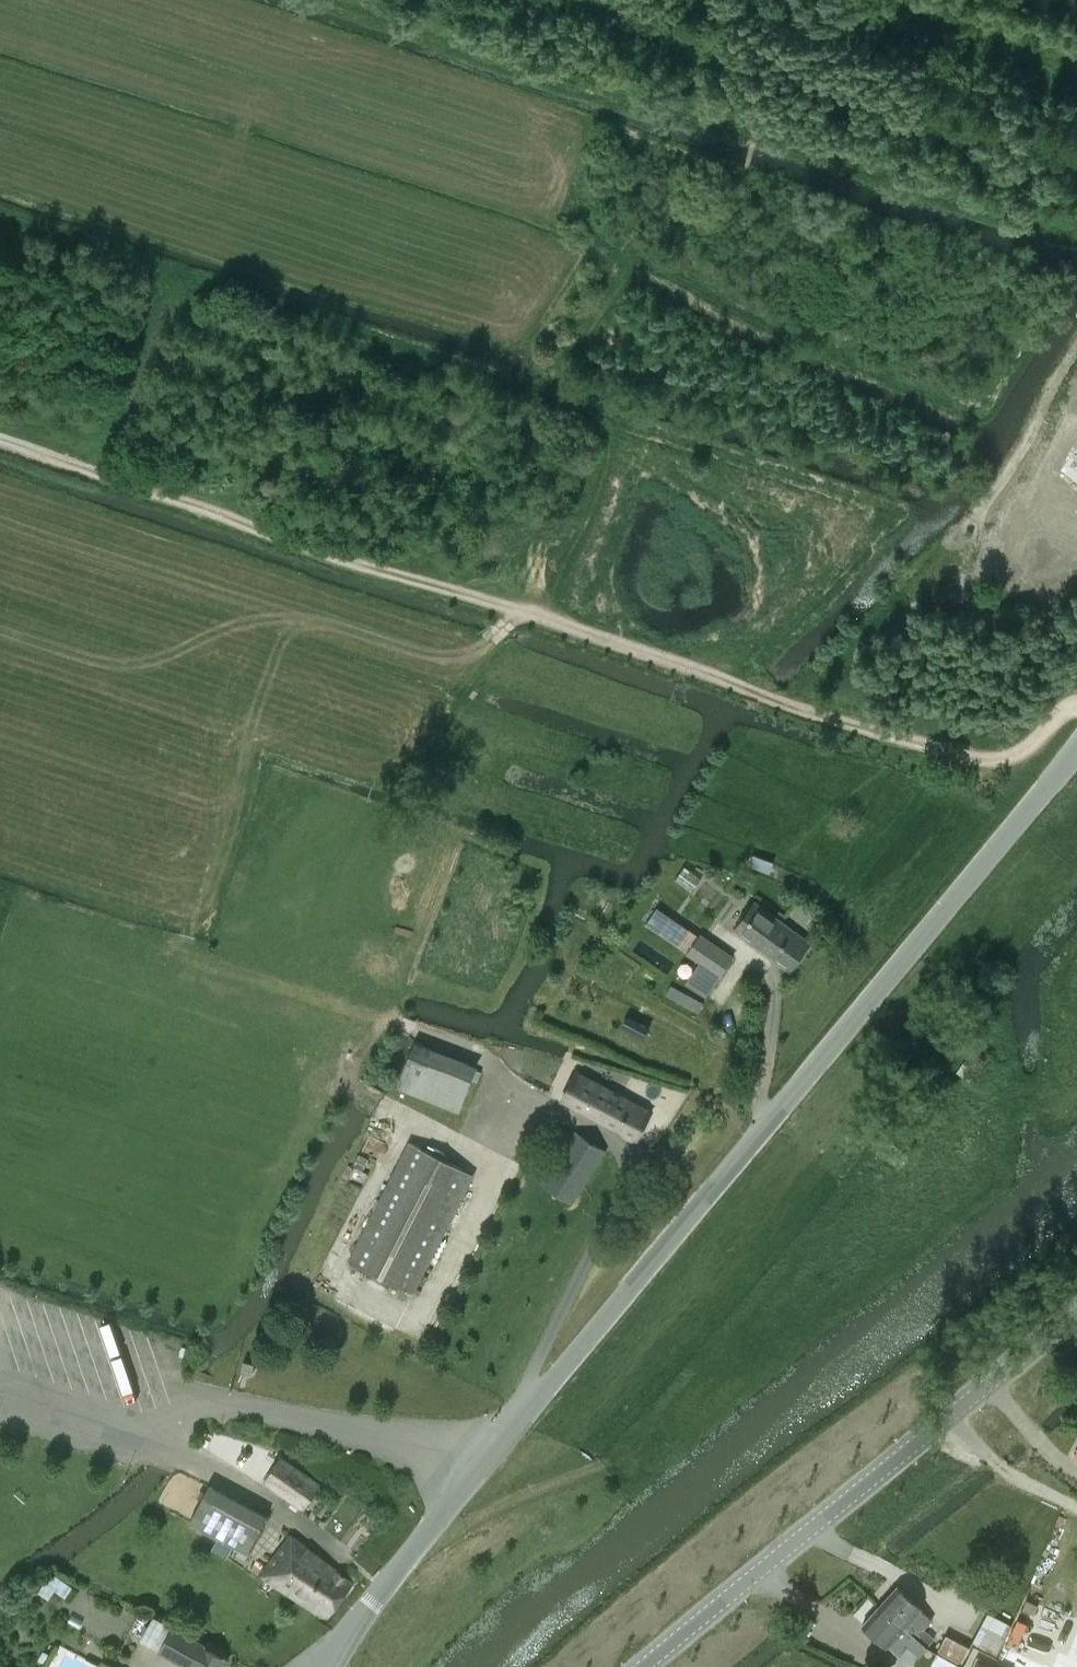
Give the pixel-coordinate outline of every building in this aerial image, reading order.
[(753,855),(750,865),(770,872),(773,862),(753,855)] [(790,970),(811,943),(755,902),(735,930),(790,970)] [(722,973),(733,957),(659,906),(648,922),(722,973)] [(753,1002),(758,996),(743,985),(738,991),(753,1002)] [(671,986),(666,995),(698,1012),(703,1003),(671,986)] [(416,1042),(397,1088),(459,1113),(477,1067),(416,1042)] [(581,1062),(576,1072),(562,1099),(624,1131),(623,1133),(632,1138),(633,1137),(638,1139),(652,1112),(588,1078),(593,1069),(581,1062)] [(572,1204),(606,1151),(577,1132),(543,1185),(572,1204)] [(413,1292),(473,1174),(411,1142),(351,1260),(413,1292)] [(147,1388),(126,1319),(111,1324),(109,1315),(95,1319),(118,1391),(134,1386),(136,1392),(147,1388)] [(255,1364),(244,1361),(241,1372),(252,1375),(255,1364)] [(305,1508),(321,1486),(282,1458),(266,1480),(305,1508)] [(216,1481),(194,1519),(252,1553),(274,1515),(216,1481)] [(379,1508),(371,1502),(367,1507),(365,1509),(374,1516),(379,1508)] [(304,1604),(332,1567),(289,1532),(285,1537),(289,1540),(262,1574),(304,1604)] [(341,1574),(332,1567),(304,1604),(327,1620),(354,1585),(341,1574)] [(67,1597),(73,1588),(52,1573),(39,1590),(49,1598),(55,1589),(67,1597)] [(1061,1614),(1071,1592),(1054,1585),(1026,1648),(1051,1659),(1069,1618),(1061,1614)] [(880,1606),(927,1644),(934,1637),(925,1629),(933,1620),(921,1608),(898,1587),(880,1606)] [(927,1644),(880,1606),(863,1625),(887,1644),(888,1643),(900,1654),(908,1645),(919,1655),(927,1644)] [(988,1612),(973,1641),(997,1653),(1012,1624),(988,1612)] [(205,1629),(209,1621),(201,1616),(197,1624),(205,1629)] [(173,1628),(153,1617),(141,1639),(193,1666),(225,1666),(229,1659),(173,1628)] [(938,1649),(962,1662),(970,1647),(946,1634),(938,1649)] [(977,1657),(973,1666),(1000,1666),(977,1657)]
